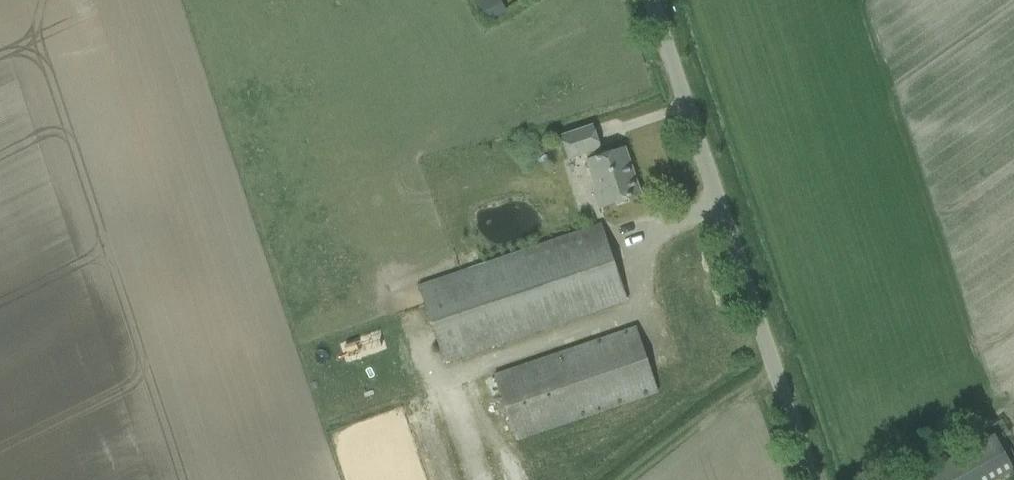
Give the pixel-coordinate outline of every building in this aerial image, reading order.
[(477,3),(487,21),(496,15),(487,0),(482,0),(477,3)] [(592,126),(573,132),(562,136),(569,159),(585,153),(588,161),(587,161),(597,193),(601,192),(606,206),(640,194),(625,149),(601,156),(599,149),(592,126)] [(600,224),(581,231),(419,286),(444,362),(626,301),(600,224)] [(635,327),(616,334),(494,375),(516,440),(657,393),(635,327)] [(927,472),(913,479),(997,479),(1013,471),(994,436),(927,472)]
